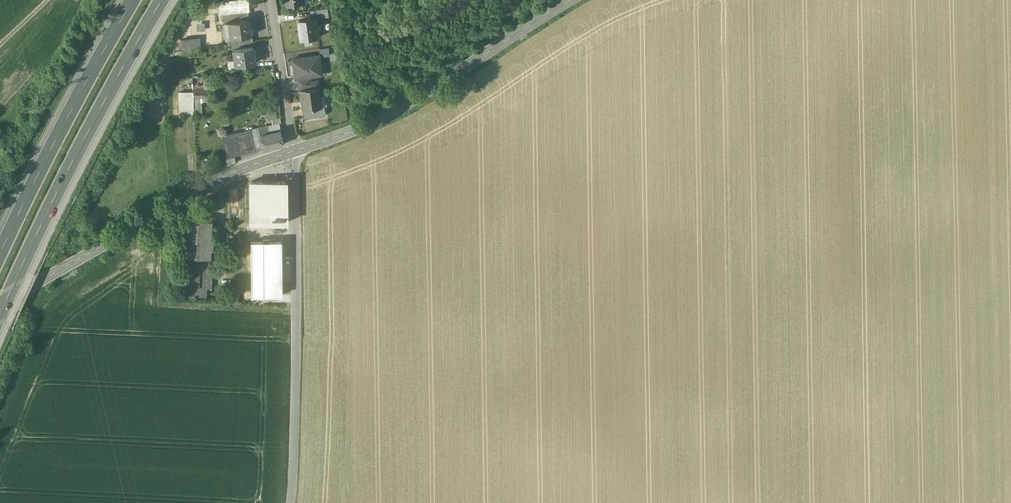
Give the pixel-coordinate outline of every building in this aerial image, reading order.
[(219,1),(220,14),(250,11),(249,0),(233,0),(219,1)] [(305,3),(288,6),(289,12),(305,9),(305,3)] [(328,8),(318,10),(319,18),(329,17),(328,8)] [(247,12),(223,14),(225,22),(248,19),(247,12)] [(317,18),(300,21),(302,40),(304,40),(312,38),(319,37),(319,31),(318,25),(317,18)] [(248,19),(225,22),(227,39),(236,37),(251,35),(252,35),(249,19),(248,19)] [(189,37),(189,46),(200,46),(200,36),(189,37)] [(312,38),(304,40),(306,47),(313,46),(312,38)] [(233,50),(236,65),(255,63),(253,47),(241,48),(233,50)] [(320,55),(293,59),(296,79),(298,78),(310,77),(323,75),(320,55)] [(311,82),(299,84),(300,90),(317,88),(316,81),(310,82),(311,82)] [(317,88),(300,90),(302,110),(321,108),(321,107),(319,87),(317,88)] [(193,92),(179,92),(180,113),(194,113),(193,92)] [(321,108),(302,110),(304,118),(325,115),(324,106),(321,107),(321,108)] [(276,110),(266,111),(266,118),(276,118),(276,110)] [(259,127),(260,135),(281,130),(279,122),(259,127)] [(254,144),(252,130),(237,132),(224,135),(228,156),(256,151),(254,144)] [(284,144),(281,130),(260,135),(263,149),(284,144)] [(251,182),(251,224),(286,223),(285,181),(251,182)] [(211,220),(186,219),(185,236),(184,248),(185,248),(185,257),(187,257),(207,258),(210,258),(210,249),(212,249),(213,237),(211,237),(211,220)] [(252,295),(284,295),(284,241),(252,241),(252,295)] [(207,258),(187,257),(187,266),(184,266),(184,274),(182,274),(182,287),(186,287),(186,295),(206,296),(206,288),(211,288),(211,275),(209,275),(210,266),(207,266),(207,258)]
